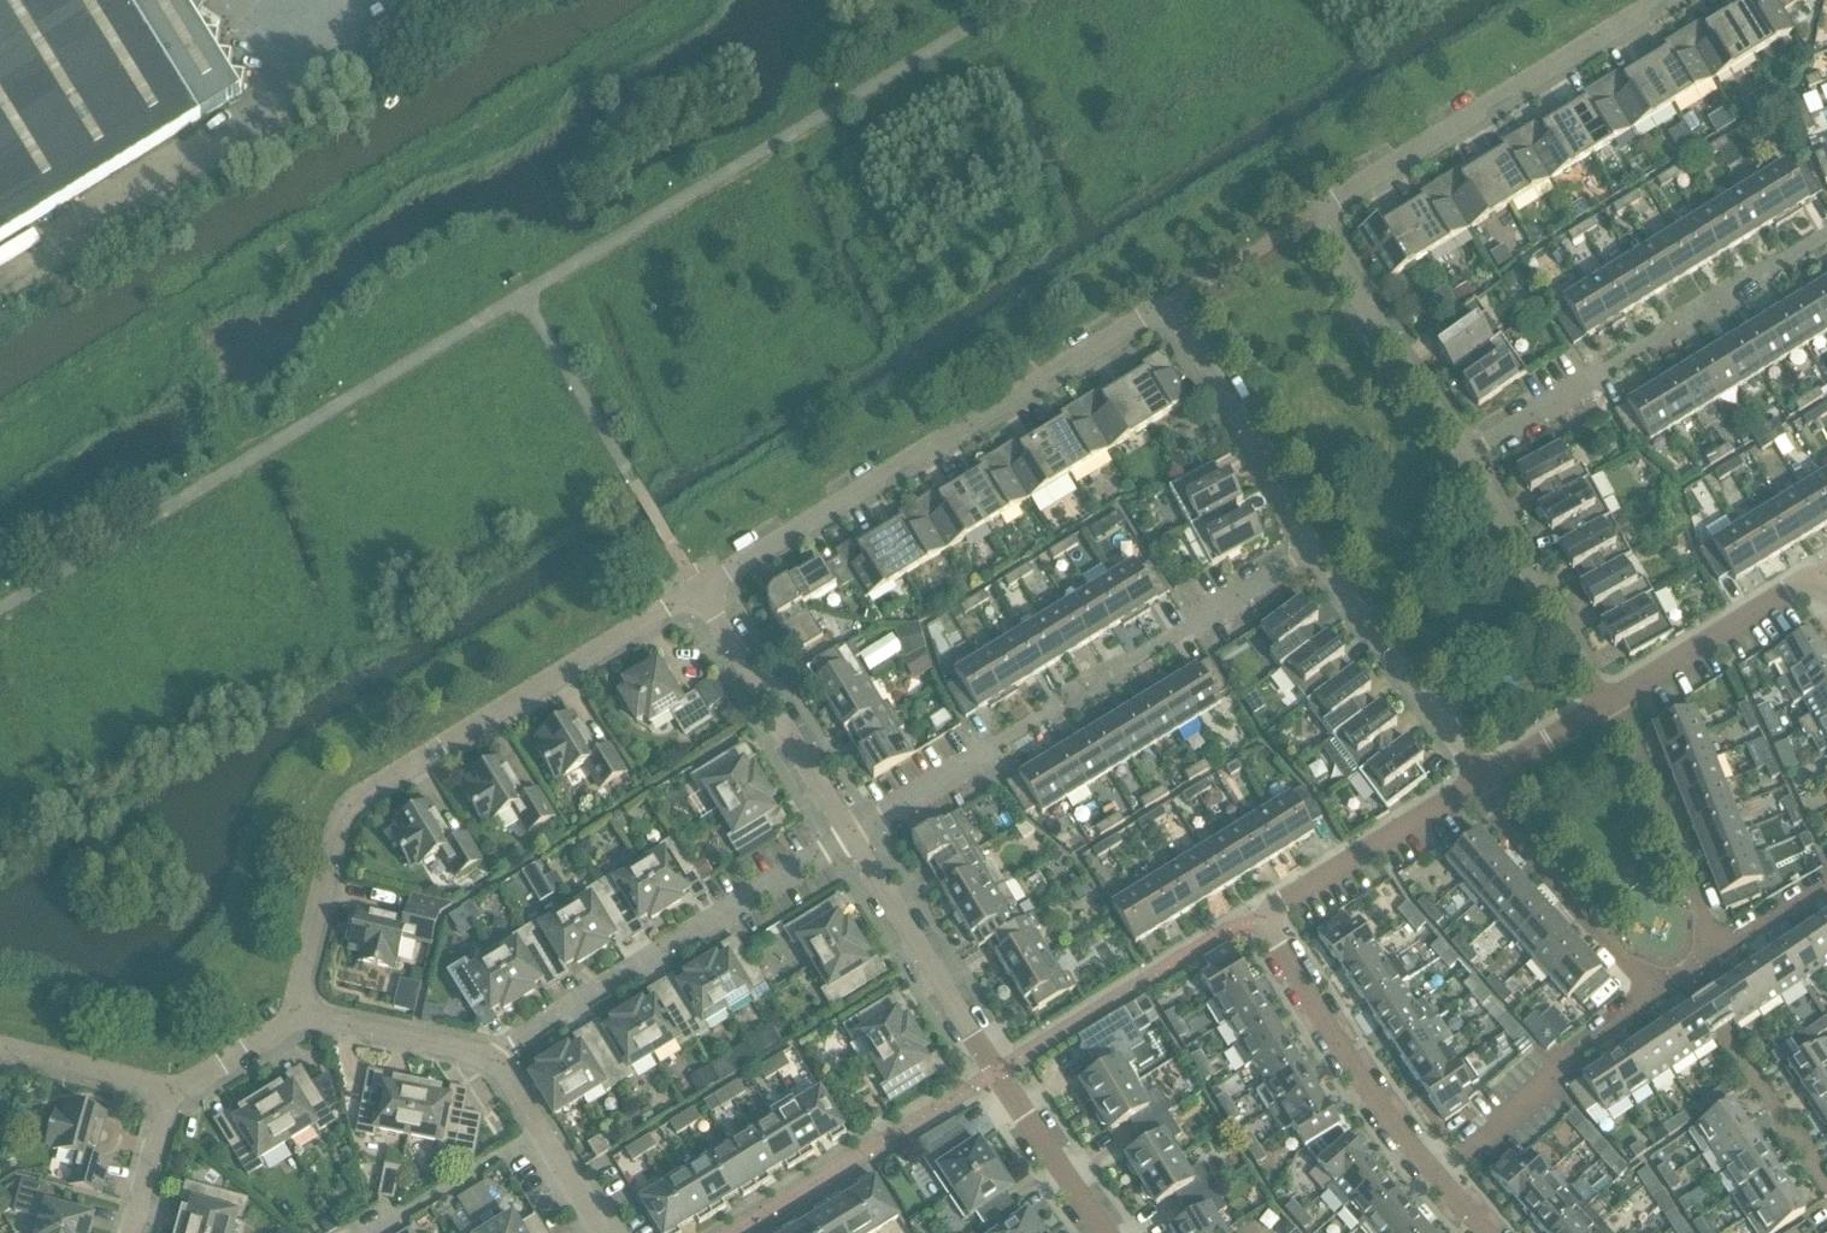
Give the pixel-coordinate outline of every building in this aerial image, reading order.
[(1728,14),(1753,56),(1795,31),(1783,12),(1783,13),(1775,0),(1749,0),(1749,1),(1728,14)] [(1783,13),(1783,12),(1798,3),(1796,0),(1775,0),(1783,13)] [(0,14),(0,44),(17,33),(3,12),(0,14)] [(1703,21),(1683,33),(1713,81),(1753,56),(1728,14),(1706,27),(1703,21)] [(0,44),(0,74),(30,55),(17,33),(0,44)] [(1668,51),(1646,64),(1672,106),(1713,81),(1683,33),(1664,45),(1668,51)] [(0,74),(0,104),(43,77),(30,55),(0,74)] [(1621,71),(1602,83),(1631,131),(1672,106),(1646,64),(1625,77),(1621,71)] [(1818,75),(1805,80),(1808,89),(1822,84),(1818,75)] [(0,104),(0,114),(9,128),(57,98),(43,77),(0,104)] [(1587,101),(1565,114),(1591,156),(1631,131),(1602,83),(1583,94),(1587,101)] [(1784,94),(1777,83),(1773,86),(1779,96),(1784,94)] [(1776,99),(1770,88),(1761,93),(1768,104),(1776,99)] [(57,98),(9,128),(22,150),(70,120),(57,98)] [(1795,107),(1800,121),(1809,117),(1804,104),(1795,107)] [(9,128),(0,114),(0,134),(9,128)] [(1540,121),(1520,133),(1550,181),(1591,156),(1565,114),(1543,127),(1540,121)] [(1809,117),(1800,121),(1805,134),(1814,130),(1809,117)] [(70,120),(22,150),(37,174),(51,166),(79,149),(85,144),(84,143),(70,120)] [(0,134),(0,164),(22,150),(9,128),(0,134)] [(85,144),(79,149),(102,187),(130,170),(105,130),(84,143),(85,144)] [(1505,151),(1483,164),(1509,206),(1550,181),(1520,133),(1502,144),(1505,151)] [(1724,139),(1713,146),(1718,154),(1729,147),(1724,139)] [(1718,154),(1713,146),(1700,154),(1705,162),(1718,154)] [(79,149),(51,166),(75,204),(102,187),(79,149)] [(0,164),(0,197),(24,183),(37,174),(22,150),(0,164)] [(1819,169),(1826,166),(1826,163),(1823,152),(1814,156),(1819,169)] [(1458,171),(1439,183),(1468,231),(1509,206),(1483,164),(1462,177),(1458,171)] [(1786,164),(1763,178),(1789,221),(1802,213),(1799,208),(1821,195),(1802,164),(1790,171),(1786,164)] [(37,174),(24,183),(47,221),(75,204),(51,166),(37,174)] [(1680,166),(1668,173),(1673,181),(1685,174),(1680,166)] [(1673,181),(1668,173),(1656,181),(1661,189),(1673,181)] [(1763,178),(1740,191),(1764,230),(1772,224),(1775,229),(1789,221),(1763,178)] [(0,197),(0,206),(20,238),(47,221),(24,183),(0,197)] [(1424,200),(1402,214),(1428,256),(1468,231),(1439,183),(1420,194),(1424,200)] [(1740,191),(1718,205),(1742,243),(1764,230),(1740,191)] [(1636,193),(1624,201),(1629,209),(1641,201),(1636,193)] [(1629,209),(1624,201),(1612,208),(1617,216),(1629,209)] [(1582,204),(1569,212),(1575,222),(1588,214),(1582,204)] [(1718,205),(1696,219),(1720,257),(1742,243),(1718,205)] [(20,238),(0,206),(0,250),(20,238)] [(1428,256),(1402,214),(1381,227),(1377,221),(1357,233),(1386,281),(1428,256)] [(1696,219),(1674,232),(1697,270),(1720,257),(1696,219)] [(1592,220),(1579,228),(1585,236),(1597,228),(1592,220)] [(1533,225),(1524,230),(1532,244),(1541,238),(1533,225)] [(1585,236),(1579,228),(1567,235),(1572,244),(1585,236)] [(1674,232),(1652,246),(1675,284),(1697,270),(1674,232)] [(1652,246),(1630,259),(1653,298),(1675,284),(1652,246)] [(1504,249),(1491,257),(1498,268),(1511,260),(1504,249)] [(1630,259),(1607,273),(1631,311),(1653,298),(1630,259)] [(1529,273),(1538,268),(1534,261),(1525,266),(1529,273)] [(1607,273),(1585,287),(1612,330),(1625,322),(1622,317),(1631,311),(1607,273)] [(1804,295),(1826,332),(1826,282),(1824,277),(1810,285),(1813,290),(1804,295)] [(1467,285),(1452,294),(1460,308),(1475,299),(1467,285)] [(1612,330),(1585,287),(1562,301),(1567,308),(1554,316),(1573,347),(1595,333),(1598,338),(1612,330)] [(1459,310),(1447,290),(1434,298),(1447,318),(1459,310)] [(1782,309),(1806,347),(1826,334),(1826,332),(1804,295),(1782,309)] [(1500,337),(1475,301),(1434,331),(1443,344),(1437,349),(1453,372),(1460,367),(1493,343),(1500,337)] [(1521,311),(1526,319),(1537,311),(1532,304),(1521,311)] [(1782,309),(1760,322),(1783,361),(1806,347),(1782,309)] [(1760,322),(1738,336),(1761,374),(1783,361),(1760,322)] [(1738,336),(1715,350),(1739,388),(1761,374),(1738,336)] [(1460,367),(1460,368),(1468,380),(1462,384),(1478,408),(1526,374),(1500,337),(1493,343),(1460,367)] [(1715,350),(1693,363),(1717,401),(1739,388),(1715,350)] [(1146,371),(1124,384),(1150,426),(1191,401),(1162,353),(1142,365),(1146,371)] [(1693,363),(1671,377),(1694,415),(1717,401),(1693,363)] [(1659,378),(1646,386),(1672,429),(1694,415),(1671,377),(1662,382),(1659,378)] [(1099,391),(1080,403),(1109,451),(1150,426),(1124,384),(1103,397),(1099,391)] [(1672,429),(1646,386),(1632,394),(1635,399),(1614,412),(1632,443),(1645,435),(1649,443),(1672,429)] [(1818,390),(1806,398),(1811,406),(1823,398),(1818,390)] [(1811,406),(1806,398),(1793,405),(1799,413),(1811,406)] [(1065,421),(1043,434),(1069,476),(1109,451),(1080,403),(1061,415),(1065,421)] [(1815,412),(1820,420),(1826,416),(1826,405),(1815,412)] [(1820,420),(1815,412),(1803,420),(1808,428),(1820,420)] [(1776,420),(1763,428),(1769,436),(1781,429),(1776,420)] [(1751,435),(1756,444),(1769,436),(1763,428),(1751,435)] [(1781,429),(1769,436),(1774,444),(1786,437),(1781,429)] [(1018,441),(999,453),(1028,501),(1069,476),(1043,434),(1021,447),(1018,441)] [(1769,436),(1756,444),(1761,452),(1774,444),(1769,436)] [(1537,490),(1544,504),(1545,504),(1589,480),(1581,465),(1572,470),(1559,445),(1516,469),(1530,494),(1537,490)] [(1729,445),(1717,452),(1722,460),(1734,453),(1729,445)] [(1722,460),(1717,452),(1705,459),(1710,468),(1722,460)] [(983,471),(962,484),(987,526),(1028,501),(999,453),(980,464),(983,471)] [(1189,470),(1181,457),(1172,462),(1180,475),(1189,470)] [(1634,457),(1629,462),(1637,469),(1642,464),(1634,457)] [(1738,459),(1726,467),(1731,475),(1743,467),(1738,459)] [(1169,489),(1190,529),(1235,505),(1242,502),(1229,476),(1221,480),(1214,466),(1169,489)] [(1731,475),(1726,467),(1714,474),(1719,482),(1731,475)] [(1801,489),(1824,527),(1826,526),(1826,482),(1823,475),(1801,489)] [(1558,529),(1565,542),(1566,543),(1610,518),(1589,480),(1545,504),(1544,504),(1537,507),(1551,533),(1558,529)] [(937,491),(917,503),(947,551),(987,526),(962,484),(940,497),(937,491)] [(1801,489),(1779,503),(1802,541),(1824,527),(1801,489)] [(902,520),(880,534),(906,576),(947,551),(917,503),(898,514),(902,520)] [(1779,503),(1757,516),(1780,555),(1802,541),(1779,503)] [(1235,505),(1190,529),(1211,568),(1263,540),(1249,515),(1242,519),(1235,505)] [(1757,516),(1734,530),(1758,568),(1780,555),(1757,516)] [(1579,567),(1586,581),(1587,581),(1631,557),(1610,518),(1566,543),(1565,542),(1558,546),(1572,571),(1579,567)] [(1758,568),(1734,530),(1712,544),(1699,552),(1718,582),(1730,575),(1735,582),(1758,568)] [(835,553),(840,561),(853,582),(865,601),(906,576),(880,534),(859,547),(855,541),(835,553)] [(1073,538),(1060,546),(1065,554),(1078,547),(1073,538)] [(1065,554),(1060,546),(1048,553),(1053,562),(1065,554)] [(1600,606),(1607,619),(1608,620),(1652,595),(1644,580),(1635,585),(1623,562),(1631,558),(1631,557),(1587,581),(1586,581),(1579,584),(1593,610),(1600,606)] [(768,597),(768,599),(816,611),(820,596),(836,586),(839,591),(853,582),(840,561),(826,569),(821,562),(773,591),(771,593),(770,595),(768,597)] [(1134,564),(1111,578),(1137,621),(1150,613),(1147,608),(1169,594),(1150,564),(1138,571),(1134,564)] [(1028,566),(1016,573),(1021,581),(1033,574),(1028,566)] [(1021,581),(1016,573),(1004,581),(1009,589),(1021,581)] [(1111,578),(1088,591),(1112,629),(1121,624),(1124,629),(1137,621),(1111,578)] [(952,587),(960,599),(972,592),(965,580),(952,587)] [(1088,591),(1066,605),(1089,643),(1112,629),(1088,591)] [(984,593),(972,600),(977,609),(989,601),(984,593)] [(1608,620),(1607,619),(1600,623),(1614,648),(1621,644),(1629,659),(1673,634),(1652,595),(1608,620)] [(811,648),(820,663),(843,649),(834,635),(823,641),(813,625),(816,611),(768,599),(767,600),(767,602),(767,604),(768,606),(769,608),(798,657),(811,648)] [(1270,656),(1280,670),(1320,639),(1311,627),(1318,622),(1300,599),(1261,628),(1277,650),(1270,656)] [(977,609),(972,600),(960,608),(965,616),(977,609)] [(1066,605),(1044,619),(1067,657),(1089,643),(1066,605)] [(867,623),(876,625),(877,621),(870,610),(867,623)] [(1044,619),(1022,632),(1045,670),(1067,657),(1044,619)] [(913,654),(925,648),(918,627),(918,625),(912,627),(905,628),(913,654)] [(1781,661),(1789,677),(1825,657),(1819,646),(1821,645),(1814,631),(1763,659),(1768,668),(1781,661)] [(1022,632),(999,646),(1023,684),(1045,670),(1022,632)] [(1280,670),(1306,705),(1347,675),(1346,674),(1337,662),(1344,657),(1326,634),(1320,639),(1280,670)] [(814,683),(829,707),(869,683),(855,661),(860,658),(851,644),(843,649),(820,663),(813,667),(821,679),(814,683)] [(999,646),(977,659),(1004,703),(1017,695),(1014,690),(1023,684),(999,646)] [(929,669),(921,654),(910,661),(918,675),(929,669)] [(1803,701),(1826,688),(1826,661),(1825,657),(1789,677),(1777,683),(1781,692),(1794,685),(1803,701)] [(1004,703),(977,659),(955,673),(959,681),(947,688),(966,719),(987,706),(991,711),(1004,703)] [(1185,668),(1171,676),(1198,720),(1221,706),(1216,698),(1228,691),(1209,660),(1188,673),(1185,668)] [(628,691),(620,696),(637,723),(645,718),(650,725),(670,712),(685,737),(711,721),(695,695),(682,703),(657,664),(624,684),(628,691)] [(1306,705),(1332,740),(1373,710),(1373,709),(1364,697),(1370,692),(1353,669),(1346,674),(1347,675),(1306,705)] [(1161,689),(1152,695),(1175,733),(1198,720),(1171,676),(1158,684),(1161,689)] [(718,679),(698,691),(710,710),(729,698),(718,679)] [(851,728),(857,739),(896,716),(887,702),(882,705),(869,683),(829,707),(844,732),(851,728)] [(1803,732),(1826,719),(1826,688),(1803,701),(1811,716),(1798,723),(1803,732)] [(1152,695),(1130,709),(1153,747),(1175,733),(1152,695)] [(1332,740),(1358,774),(1399,745),(1399,744),(1390,732),(1396,727),(1379,704),(1373,709),(1373,710),(1332,740)] [(1737,708),(1743,720),(1752,717),(1746,704),(1737,708)] [(1768,704),(1757,709),(1763,723),(1774,717),(1773,716),(1768,704)] [(1130,709),(1108,722),(1131,761),(1153,747),(1130,709)] [(1652,728),(1662,753),(1704,736),(1694,711),(1652,728)] [(546,748),(537,753),(554,780),(562,775),(564,777),(585,764),(600,789),(625,774),(609,748),(596,756),(571,716),(565,720),(562,716),(542,728),(545,732),(539,736),(546,748)] [(896,716),(857,739),(864,751),(858,755),(873,780),(913,756),(899,733),(904,730),(896,716)] [(1752,717),(1743,720),(1749,734),(1758,730),(1752,717)] [(1774,717),(1763,723),(1769,736),(1780,731),(1774,717)] [(1826,750),(1826,719),(1803,732),(1808,741),(1812,738),(1820,754),(1826,750)] [(1108,722),(1085,736),(1109,774),(1131,761),(1108,722)] [(1085,736),(1063,750),(1086,788),(1109,774),(1085,736)] [(1662,753),(1672,777),(1713,760),(1704,736),(1662,753)] [(1399,745),(1358,774),(1386,811),(1426,780),(1416,767),(1423,762),(1406,739),(1399,744),(1399,745)] [(1787,741),(1775,747),(1781,760),(1793,754),(1787,741)] [(1051,750),(1038,758),(1064,802),(1086,788),(1063,750),(1054,755),(1051,750)] [(1759,755),(1765,768),(1774,764),(1768,751),(1759,755)] [(705,789),(720,813),(763,786),(754,771),(750,774),(744,764),(734,770),(726,757),(691,778),(699,793),(705,789)] [(1064,802),(1038,758),(1025,766),(1028,771),(1006,785),(1025,815),(1037,808),(1042,815),(1064,802)] [(466,797),(482,824),(490,819),(492,821),(513,808),(529,833),(553,818),(537,792),(524,800),(500,760),(493,764),(490,760),(471,772),(473,776),(467,780),(474,792),(466,797)] [(1208,760),(1196,767),(1201,776),(1213,768),(1208,760)] [(1672,777),(1681,801),(1723,784),(1713,760),(1672,777)] [(1238,762),(1225,770),(1230,777),(1243,770),(1238,762)] [(1774,764),(1765,768),(1771,781),(1780,777),(1774,764)] [(1201,776),(1196,767),(1184,775),(1189,783),(1201,776)] [(1206,781),(1193,789),(1198,797),(1211,790),(1206,781)] [(1681,801),(1691,825),(1733,809),(1723,784),(1681,801)] [(763,786),(720,813),(734,836),(728,839),(737,854),(772,832),(764,819),(774,813),(768,803),(772,801),(763,786)] [(1164,787),(1152,794),(1157,803),(1169,795),(1164,787)] [(1198,797),(1193,789),(1181,796),(1186,805),(1198,797)] [(1303,789),(1268,811),(1291,849),(1314,835),(1309,827),(1322,820),(1303,789)] [(1157,803),(1152,794),(1140,802),(1145,810),(1157,803)] [(1781,802),(1787,815),(1796,811),(1790,798),(1781,802)] [(410,868),(419,863),(420,866),(441,852),(457,878),(481,862),(465,836),(452,844),(428,804),(421,808),(418,804),(399,816),(401,820),(395,825),(402,836),(394,841),(410,868)] [(1161,809),(1149,816),(1154,824),(1166,817),(1161,809)] [(1691,825),(1700,849),(1742,833),(1733,809),(1691,825)] [(1268,811),(1245,824),(1269,862),(1291,849),(1268,811)] [(1796,811),(1787,815),(1793,828),(1802,824),(1796,811)] [(933,863),(940,874),(978,851),(972,840),(974,835),(960,812),(911,842),(927,867),(933,863)] [(610,819),(615,827),(625,821),(620,813),(610,819)] [(1120,814),(1107,822),(1112,830),(1125,823),(1120,814)] [(1154,824),(1149,816),(1137,824),(1142,832),(1154,824)] [(1112,830),(1107,822),(1095,829),(1100,837),(1112,830)] [(1023,823),(1017,831),(1029,841),(1035,833),(1023,823)] [(1245,824),(1223,838),(1247,876),(1269,862),(1245,824)] [(1446,863),(1464,883),(1497,853),(1479,833),(1446,863)] [(1700,849),(1710,874),(1752,857),(1742,833),(1700,849)] [(1798,839),(1804,852),(1813,847),(1807,834),(1798,839)] [(587,836),(574,844),(585,861),(597,854),(587,836)] [(1117,836),(1105,844),(1110,851),(1122,844),(1117,836)] [(1223,838),(1201,851),(1225,890),(1247,876),(1223,838)] [(663,854),(640,869),(666,912),(681,903),(679,898),(688,892),(682,883),(695,875),(674,840),(660,848),(663,854)] [(1110,851),(1105,844),(1092,851),(1097,859),(1110,851)] [(941,889),(956,914),(1004,885),(991,864),(987,865),(978,851),(940,874),(947,886),(941,889)] [(1201,851),(1179,865),(1202,903),(1225,890),(1201,851)] [(1057,853),(1050,861),(1063,871),(1070,863),(1057,853)] [(1464,883),(1481,903),(1514,873),(1497,853),(1464,883)] [(1752,857),(1710,874),(1725,912),(1759,899),(1754,885),(1762,882),(1752,857)] [(712,877),(703,864),(694,870),(702,883),(712,877)] [(1179,865),(1157,879),(1180,917),(1183,915),(1202,903),(1179,865)] [(535,866),(522,874),(530,886),(542,878),(535,866)] [(613,877),(599,885),(621,920),(633,913),(639,923),(649,917),(652,921),(666,912),(640,869),(616,883),(613,877)] [(547,879),(555,893),(565,887),(556,873),(547,879)] [(1481,903),(1498,922),(1532,893),(1514,873),(1481,903)] [(1157,879),(1134,892),(1158,931),(1180,917),(1157,879)] [(589,900),(566,914),(592,957),(607,948),(605,944),(614,938),(608,928),(621,920),(599,885),(586,894),(589,900)] [(976,933),(983,945),(1022,922),(1014,909),(1016,905),(1004,885),(956,914),(970,936),(976,933)] [(1090,896),(1085,888),(1074,895),(1079,902),(1090,896)] [(1158,931),(1134,892),(1112,906),(1135,945),(1158,931)] [(1498,922),(1515,942),(1549,912),(1532,893),(1498,922)] [(352,919),(346,942),(352,943),(350,951),(363,954),(361,963),(391,971),(393,963),(394,961),(397,962),(402,938),(431,944),(438,916),(438,915),(454,905),(411,895),(408,909),(404,924),(359,913),(357,921),(352,919)] [(1417,905),(1426,916),(1434,910),(1424,899),(1417,905)] [(1398,911),(1407,922),(1416,915),(1406,904),(1398,911)] [(482,920),(472,905),(464,910),(473,925),(482,920)] [(799,942),(813,966),(857,939),(848,924),(843,927),(837,917),(827,923),(820,910),(785,932),(793,946),(799,942)] [(1434,910),(1426,916),(1436,927),(1443,920),(1434,910)] [(1515,942),(1533,961),(1566,932),(1549,912),(1515,942)] [(539,923),(525,931),(547,966),(559,958),(565,968),(575,962),(578,966),(592,957),(566,914),(542,928),(539,923)] [(995,955),(1010,979),(1050,955),(1036,933),(1041,930),(1032,915),(1022,922),(983,945),(984,947),(994,941),(1001,951),(995,955)] [(1416,915),(1407,922),(1417,933),(1425,926),(1416,915)] [(1317,935),(1339,967),(1374,944),(1360,922),(1350,929),(1342,917),(1317,935)] [(1796,931),(1822,969),(1826,966),(1826,930),(1820,920),(1812,926),(1806,924),(1796,931)] [(515,945),(492,959),(519,1003),(533,994),(531,989),(540,983),(534,973),(547,966),(525,931),(512,939),(515,945)] [(1786,943),(1777,949),(1800,984),(1822,969),(1796,931),(1787,937),(1786,943)] [(1533,961),(1550,981),(1583,951),(1566,932),(1533,961)] [(1451,944),(1461,955),(1468,949),(1459,938),(1451,944)] [(857,939),(813,966),(828,989),(822,993),(831,1007),(866,986),(858,972),(868,966),(861,957),(866,954),(857,939)] [(1431,948),(1440,959),(1448,952),(1439,941),(1431,948)] [(1339,967),(1353,988),(1388,964),(1374,944),(1339,967)] [(1201,980),(1214,1002),(1249,981),(1228,947),(1203,962),(1210,974),(1201,980)] [(1468,949),(1461,955),(1470,966),(1478,959),(1468,949)] [(1762,953),(1753,960),(1779,998),(1800,984),(1777,949),(1769,955),(1762,953)] [(1583,951),(1550,981),(1568,1001),(1573,996),(1582,1007),(1610,982),(1583,951)] [(1448,952),(1440,959),(1450,970),(1458,963),(1448,952)] [(1050,955),(1010,979),(1025,1004),(1031,1000),(1039,1012),(1077,988),(1068,974),(1063,977),(1050,955)] [(715,959),(700,968),(727,1011),(751,997),(754,1002),(768,994),(747,959),(734,967),(728,957),(718,963),(715,959)] [(519,1003),(492,959),(468,974),(465,968),(451,976),(472,1011),(485,1004),(491,1013),(501,1007),(504,1012),(519,1003)] [(1353,988),(1367,1008),(1402,985),(1410,979),(1396,959),(1388,964),(1353,988)] [(1743,972),(1734,978),(1757,1013),(1779,998),(1753,960),(1744,966),(1743,972)] [(685,997),(672,1005),(694,1040),(707,1031),(704,1025),(727,1011),(700,968),(686,977),(688,981),(679,987),(685,997)] [(1486,983),(1495,994),(1503,988),(1493,977),(1486,983)] [(1463,985),(1473,996),(1481,989),(1472,978),(1463,985)] [(1711,992),(1702,998),(1723,1030),(1732,1024),(1735,1028),(1757,1013),(1734,978),(1725,984),(1719,983),(1709,989),(1711,992)] [(1219,1028),(1227,1023),(1262,1002),(1249,981),(1214,1002),(1206,1007),(1219,1028)] [(1367,1008),(1381,1029),(1415,1005),(1402,985),(1367,1008)] [(1503,988),(1495,994),(1505,1005),(1512,999),(1503,988)] [(1481,989),(1473,996),(1482,1007),(1491,1000),(1481,989)] [(1144,998),(1124,1011),(1132,1024),(1153,1012),(1144,998)] [(1678,1016),(1669,1021),(1692,1056),(1715,1041),(1712,1037),(1723,1030),(1702,998),(1691,1006),(1689,1003),(1679,1010),(1678,1016)] [(1381,1029),(1395,1049),(1437,1020),(1423,1000),(1415,1005),(1381,1029)] [(396,1001),(394,1009),(408,1013),(410,1004),(396,1001)] [(641,1004),(627,1013),(653,1056),(677,1042),(680,1048),(694,1040),(672,1005),(660,1012),(654,1002),(644,1008),(641,1004)] [(1227,1023),(1240,1044),(1275,1023),(1262,1002),(1227,1023)] [(858,1039),(873,1062),(916,1035),(907,1021),(903,1023),(896,1014),(887,1020),(879,1007),(844,1028),(853,1042),(858,1039)] [(445,1012),(426,1008),(423,1021),(442,1025),(445,1012)] [(1164,1016),(1171,1028),(1181,1022),(1173,1010),(1164,1016)] [(1093,1104),(1095,1108),(1138,1082),(1129,1067),(1136,1063),(1131,1054),(1145,1045),(1132,1024),(1124,1011),(1123,1011),(1078,1038),(1092,1060),(1098,1056),(1105,1068),(1080,1083),(1083,1088),(1082,1094),(1087,1103),(1093,1104)] [(611,1042),(598,1050),(620,1085),(633,1077),(630,1071),(653,1056),(627,1013),(612,1022),(614,1026),(605,1033),(611,1042)] [(1523,1025),(1546,1052),(1559,1041),(1535,1014),(1523,1025)] [(1496,1023),(1506,1034),(1514,1026),(1505,1015),(1496,1023)] [(1395,1049),(1409,1070),(1443,1046),(1453,1039),(1439,1019),(1437,1020),(1395,1049)] [(1824,1019),(1814,1026),(1820,1036),(1826,1031),(1826,1023),(1824,1019)] [(1654,1026),(1645,1032),(1671,1071),(1692,1056),(1669,1021),(1660,1027),(1654,1026)] [(1181,1022),(1171,1028),(1179,1041),(1189,1035),(1181,1022)] [(1245,1070),(1253,1065),(1288,1044),(1275,1023),(1240,1044),(1232,1049),(1245,1070)] [(1514,1026),(1506,1034),(1523,1054),(1532,1047),(1514,1026)] [(751,1043),(760,1057),(782,1043),(774,1029),(751,1043)] [(1634,1045),(1626,1050),(1649,1085),(1671,1071),(1645,1032),(1635,1039),(1634,1045)] [(916,1035),(873,1062),(887,1086),(881,1089),(890,1103),(925,1082),(917,1069),(927,1063),(921,1053),(925,1050),(916,1035)] [(1803,1089),(1826,1073),(1826,1040),(1784,1069),(1791,1079),(1797,1080),(1803,1089)] [(1792,1041),(1781,1048),(1788,1058),(1798,1051),(1792,1041)] [(1253,1065),(1266,1086),(1300,1064),(1288,1044),(1253,1065)] [(1409,1070),(1422,1090),(1457,1067),(1443,1046),(1409,1070)] [(567,1049),(553,1058),(579,1102),(603,1088),(606,1093),(620,1085),(598,1050),(586,1058),(580,1048),(570,1054),(567,1049)] [(1788,1058),(1781,1048),(1770,1055),(1777,1065),(1788,1058)] [(1611,1055),(1602,1061),(1628,1100),(1649,1085),(1626,1050),(1617,1056),(1611,1055)] [(1190,1058),(1197,1070),(1207,1064),(1199,1052),(1190,1058)] [(782,1055),(770,1063),(777,1074),(789,1067),(782,1055)] [(579,1102),(553,1058),(538,1067),(541,1072),(531,1078),(555,1117),(579,1102)] [(1457,1067),(1422,1090),(1445,1123),(1469,1106),(1467,1103),(1476,1096),(1471,1088),(1479,1083),(1465,1061),(1457,1067)] [(1628,1100),(1602,1061),(1592,1067),(1591,1074),(1568,1089),(1585,1115),(1600,1106),(1606,1115),(1628,1100)] [(777,1074),(770,1063),(758,1070),(765,1082),(777,1074)] [(734,1075),(728,1064),(715,1071),(722,1083),(734,1075)] [(1207,1064),(1197,1070),(1205,1082),(1214,1077),(1207,1064)] [(1266,1086),(1278,1107),(1313,1085),(1300,1064),(1266,1086)] [(718,1083),(710,1069),(691,1081),(699,1094),(718,1083)] [(1813,1113),(1826,1104),(1826,1073),(1803,1089),(1808,1098),(1807,1104),(1813,1113)] [(280,1089),(261,1101),(288,1144),(315,1127),(319,1133),(334,1123),(325,1109),(336,1103),(329,1079),(314,1088),(313,1089),(298,1097),(293,1088),(283,1094),(280,1089)] [(1136,1118),(1143,1130),(1167,1115),(1173,1112),(1159,1089),(1142,1100),(1133,1086),(1139,1083),(1138,1082),(1095,1108),(1098,1112),(1097,1118),(1102,1127),(1108,1128),(1111,1133),(1136,1118)] [(376,1131),(408,1138),(418,1088),(396,1083),(395,1089),(383,1087),(381,1098),(365,1094),(357,1134),(375,1138),(376,1131)] [(738,1083),(726,1090),(733,1101),(745,1094),(738,1083)] [(1278,1107),(1291,1128),(1326,1106),(1313,1085),(1278,1107)] [(1727,1085),(1716,1092),(1723,1102),(1733,1094),(1727,1085)] [(418,1088),(408,1138),(439,1144),(438,1151),(474,1158),(482,1118),(447,1111),(449,1100),(438,1098),(439,1092),(418,1088)] [(733,1101),(726,1090),(714,1097),(721,1109),(733,1101)] [(820,1092),(797,1106),(820,1143),(828,1138),(832,1144),(846,1135),(820,1092)] [(1723,1102),(1716,1092),(1705,1099),(1712,1109),(1723,1102)] [(1215,1100),(1223,1112),(1232,1106),(1225,1094),(1215,1100)] [(770,1112),(775,1120),(801,1163),(815,1154),(811,1148),(820,1143),(797,1106),(792,1098),(770,1112)] [(288,1144),(261,1101),(242,1112),(245,1117),(235,1123),(241,1133),(227,1141),(248,1176),(264,1167),(260,1161),(288,1144)] [(80,1158),(72,1186),(100,1194),(108,1165),(93,1160),(106,1115),(98,1113),(100,1108),(77,1102),(76,1107),(68,1105),(65,1118),(56,1115),(47,1146),(56,1149),(56,1151),(80,1158)] [(1703,1155),(1711,1150),(1746,1127),(1740,1118),(1741,1112),(1735,1102),(1688,1133),(1703,1155)] [(1826,1126),(1826,1104),(1813,1113),(1820,1122),(1826,1124),(1826,1126)] [(1232,1106),(1223,1112),(1231,1124),(1240,1118),(1232,1106)] [(1305,1150),(1306,1149),(1306,1148),(1321,1138),(1333,1153),(1347,1141),(1346,1140),(1338,1129),(1340,1128),(1326,1106),(1291,1128),(1305,1150)] [(20,1107),(15,1125),(22,1127),(27,1128),(32,1110),(20,1107)] [(1664,1109),(1654,1116),(1662,1127),(1672,1121),(1664,1109)] [(694,1110),(682,1117),(689,1129),(701,1121),(694,1110)] [(648,1111),(640,1115),(646,1126),(654,1122),(648,1111)] [(1684,1113),(1673,1121),(1680,1130),(1690,1123),(1684,1113)] [(1139,1179),(1141,1182),(1178,1159),(1183,1156),(1174,1141),(1181,1137),(1167,1115),(1143,1130),(1150,1142),(1125,1157),(1129,1162),(1127,1168),(1133,1177),(1139,1179)] [(689,1129),(682,1117),(670,1124),(677,1136),(689,1129)] [(775,1120),(753,1133),(775,1170),(784,1165),(788,1171),(801,1163),(775,1120)] [(1680,1130),(1673,1121),(1662,1128),(1669,1137),(1680,1130)] [(1584,1124),(1576,1131),(1585,1142),(1594,1135),(1584,1124)] [(1711,1150),(1725,1172),(1764,1146),(1758,1136),(1752,1135),(1746,1127),(1711,1150)] [(933,1174),(949,1198),(1000,1164),(992,1152),(987,1156),(979,1143),(974,1146),(962,1130),(932,1150),(944,1166),(933,1174)] [(753,1133),(731,1147),(757,1190),(771,1182),(767,1175),(775,1170),(753,1133)] [(1241,1141),(1249,1154),(1258,1148),(1251,1136),(1241,1141)] [(649,1137),(637,1144),(644,1156),(656,1149),(649,1137)] [(1317,1166),(1333,1185),(1364,1158),(1347,1139),(1346,1140),(1347,1141),(1333,1153),(1321,1138),(1306,1148),(1306,1149),(1318,1165),(1317,1166)] [(589,1146),(597,1159),(609,1152),(601,1139),(589,1146)] [(1592,1149),(1602,1160),(1610,1153),(1600,1142),(1592,1149)] [(1629,1151),(1635,1160),(1646,1153),(1640,1143),(1629,1151)] [(644,1156),(637,1144),(625,1152),(632,1163),(644,1156)] [(1725,1172),(1740,1193),(1775,1170),(1769,1161),(1770,1155),(1764,1146),(1725,1172)] [(731,1147),(708,1161),(731,1197),(740,1192),(743,1198),(757,1190),(731,1147)] [(1258,1148),(1249,1154),(1256,1166),(1266,1160),(1258,1148)] [(1489,1173),(1516,1203),(1552,1171),(1548,1167),(1548,1164),(1543,1157),(1539,1157),(1535,1152),(1520,1164),(1511,1154),(1489,1173)] [(1610,1153),(1602,1160),(1619,1179),(1627,1172),(1610,1153)] [(1333,1185),(1350,1204),(1380,1176),(1364,1158),(1333,1185)] [(1181,1192),(1188,1204),(1213,1189),(1199,1167),(1187,1174),(1178,1159),(1141,1182),(1143,1185),(1141,1191),(1147,1201),(1153,1202),(1156,1207),(1181,1192)] [(708,1161),(686,1174),(713,1217),(726,1209),(722,1203),(731,1197),(708,1161)] [(976,1215),(984,1227),(1014,1206),(1006,1194),(1011,1191),(1002,1178),(1008,1175),(1000,1164),(949,1198),(965,1222),(976,1215)] [(1656,1171),(1663,1182),(1673,1175),(1666,1165),(1656,1171)] [(386,1167),(379,1198),(394,1201),(400,1170),(386,1167)] [(1637,1175),(1645,1187),(1654,1181),(1646,1169),(1637,1175)] [(1732,1199),(1746,1220),(1793,1189),(1787,1180),(1781,1178),(1775,1170),(1740,1193),(1732,1199)] [(1516,1203),(1532,1222),(1568,1190),(1564,1186),(1565,1182),(1559,1176),(1555,1175),(1552,1171),(1516,1203)] [(686,1174),(664,1188),(687,1225),(695,1219),(699,1225),(713,1217),(686,1174)] [(1673,1175),(1663,1182),(1671,1193),(1680,1186),(1673,1175)] [(853,1197),(875,1232),(876,1232),(898,1219),(872,1176),(857,1185),(861,1191),(853,1197)] [(1343,1210),(1359,1229),(1397,1195),(1380,1176),(1350,1204),(1343,1210)] [(1654,1181),(1645,1187),(1653,1199),(1662,1193),(1654,1181)] [(48,1207),(52,1192),(23,1183),(15,1212),(42,1220),(39,1232),(89,1232),(93,1219),(48,1207)] [(482,1185),(470,1193),(486,1218),(498,1211),(482,1185)] [(664,1188),(641,1202),(660,1232),(680,1232),(678,1230),(687,1225),(664,1188)] [(1542,1232),(1556,1232),(1586,1207),(1570,1188),(1568,1190),(1532,1222),(1542,1232)] [(1172,1232),(1223,1232),(1214,1218),(1226,1211),(1213,1189),(1188,1204),(1195,1216),(1171,1231),(1172,1232)] [(1746,1220),(1755,1232),(1776,1232),(1804,1214),(1798,1204),(1799,1198),(1793,1189),(1746,1220)] [(179,1232),(232,1232),(236,1217),(243,1219),(248,1201),(208,1190),(204,1206),(193,1204),(190,1215),(184,1213),(179,1232)] [(10,1211),(12,1203),(5,1191),(0,1194),(0,1210),(3,1215),(10,1211)] [(486,1218),(470,1193),(458,1200),(473,1226),(486,1218)] [(1363,1232),(1391,1232),(1413,1214),(1397,1195),(1359,1229),(1363,1232)] [(827,1204),(844,1232),(875,1232),(853,1197),(844,1202),(840,1196),(827,1204)] [(1678,1204),(1685,1214),(1695,1208),(1688,1197),(1678,1204)] [(1284,1210),(1293,1220),(1302,1212),(1293,1202),(1284,1210)] [(808,1224),(814,1232),(844,1232),(827,1204),(813,1212),(817,1218),(808,1224)] [(1041,1223),(1036,1227),(1027,1214),(1022,1218),(1014,1206),(984,1227),(988,1232),(1048,1232),(1041,1223)] [(1602,1225),(1586,1207),(1556,1232),(1593,1232),(1602,1225)] [(493,1231),(495,1232),(546,1232),(531,1208),(530,1209),(535,1217),(518,1227),(513,1219),(493,1231)] [(355,1218),(350,1209),(341,1214),(347,1223),(355,1218)] [(1665,1216),(1673,1228),(1682,1222),(1674,1210),(1665,1216)] [(1302,1212),(1293,1220),(1303,1231),(1312,1224),(1302,1212)] [(1430,1232),(1413,1214),(1391,1232),(1429,1232),(1430,1232)] [(322,1226),(327,1232),(331,1232),(339,1228),(333,1219),(322,1226)] [(1698,1232),(1712,1232),(1702,1219),(1693,1225),(1698,1232)] [(1673,1228),(1676,1232),(1689,1232),(1682,1222),(1673,1228)] [(782,1231),(783,1232),(814,1232),(808,1224),(799,1229),(796,1223),(782,1231)] [(1602,1225),(1593,1232),(1609,1232),(1602,1225)]
